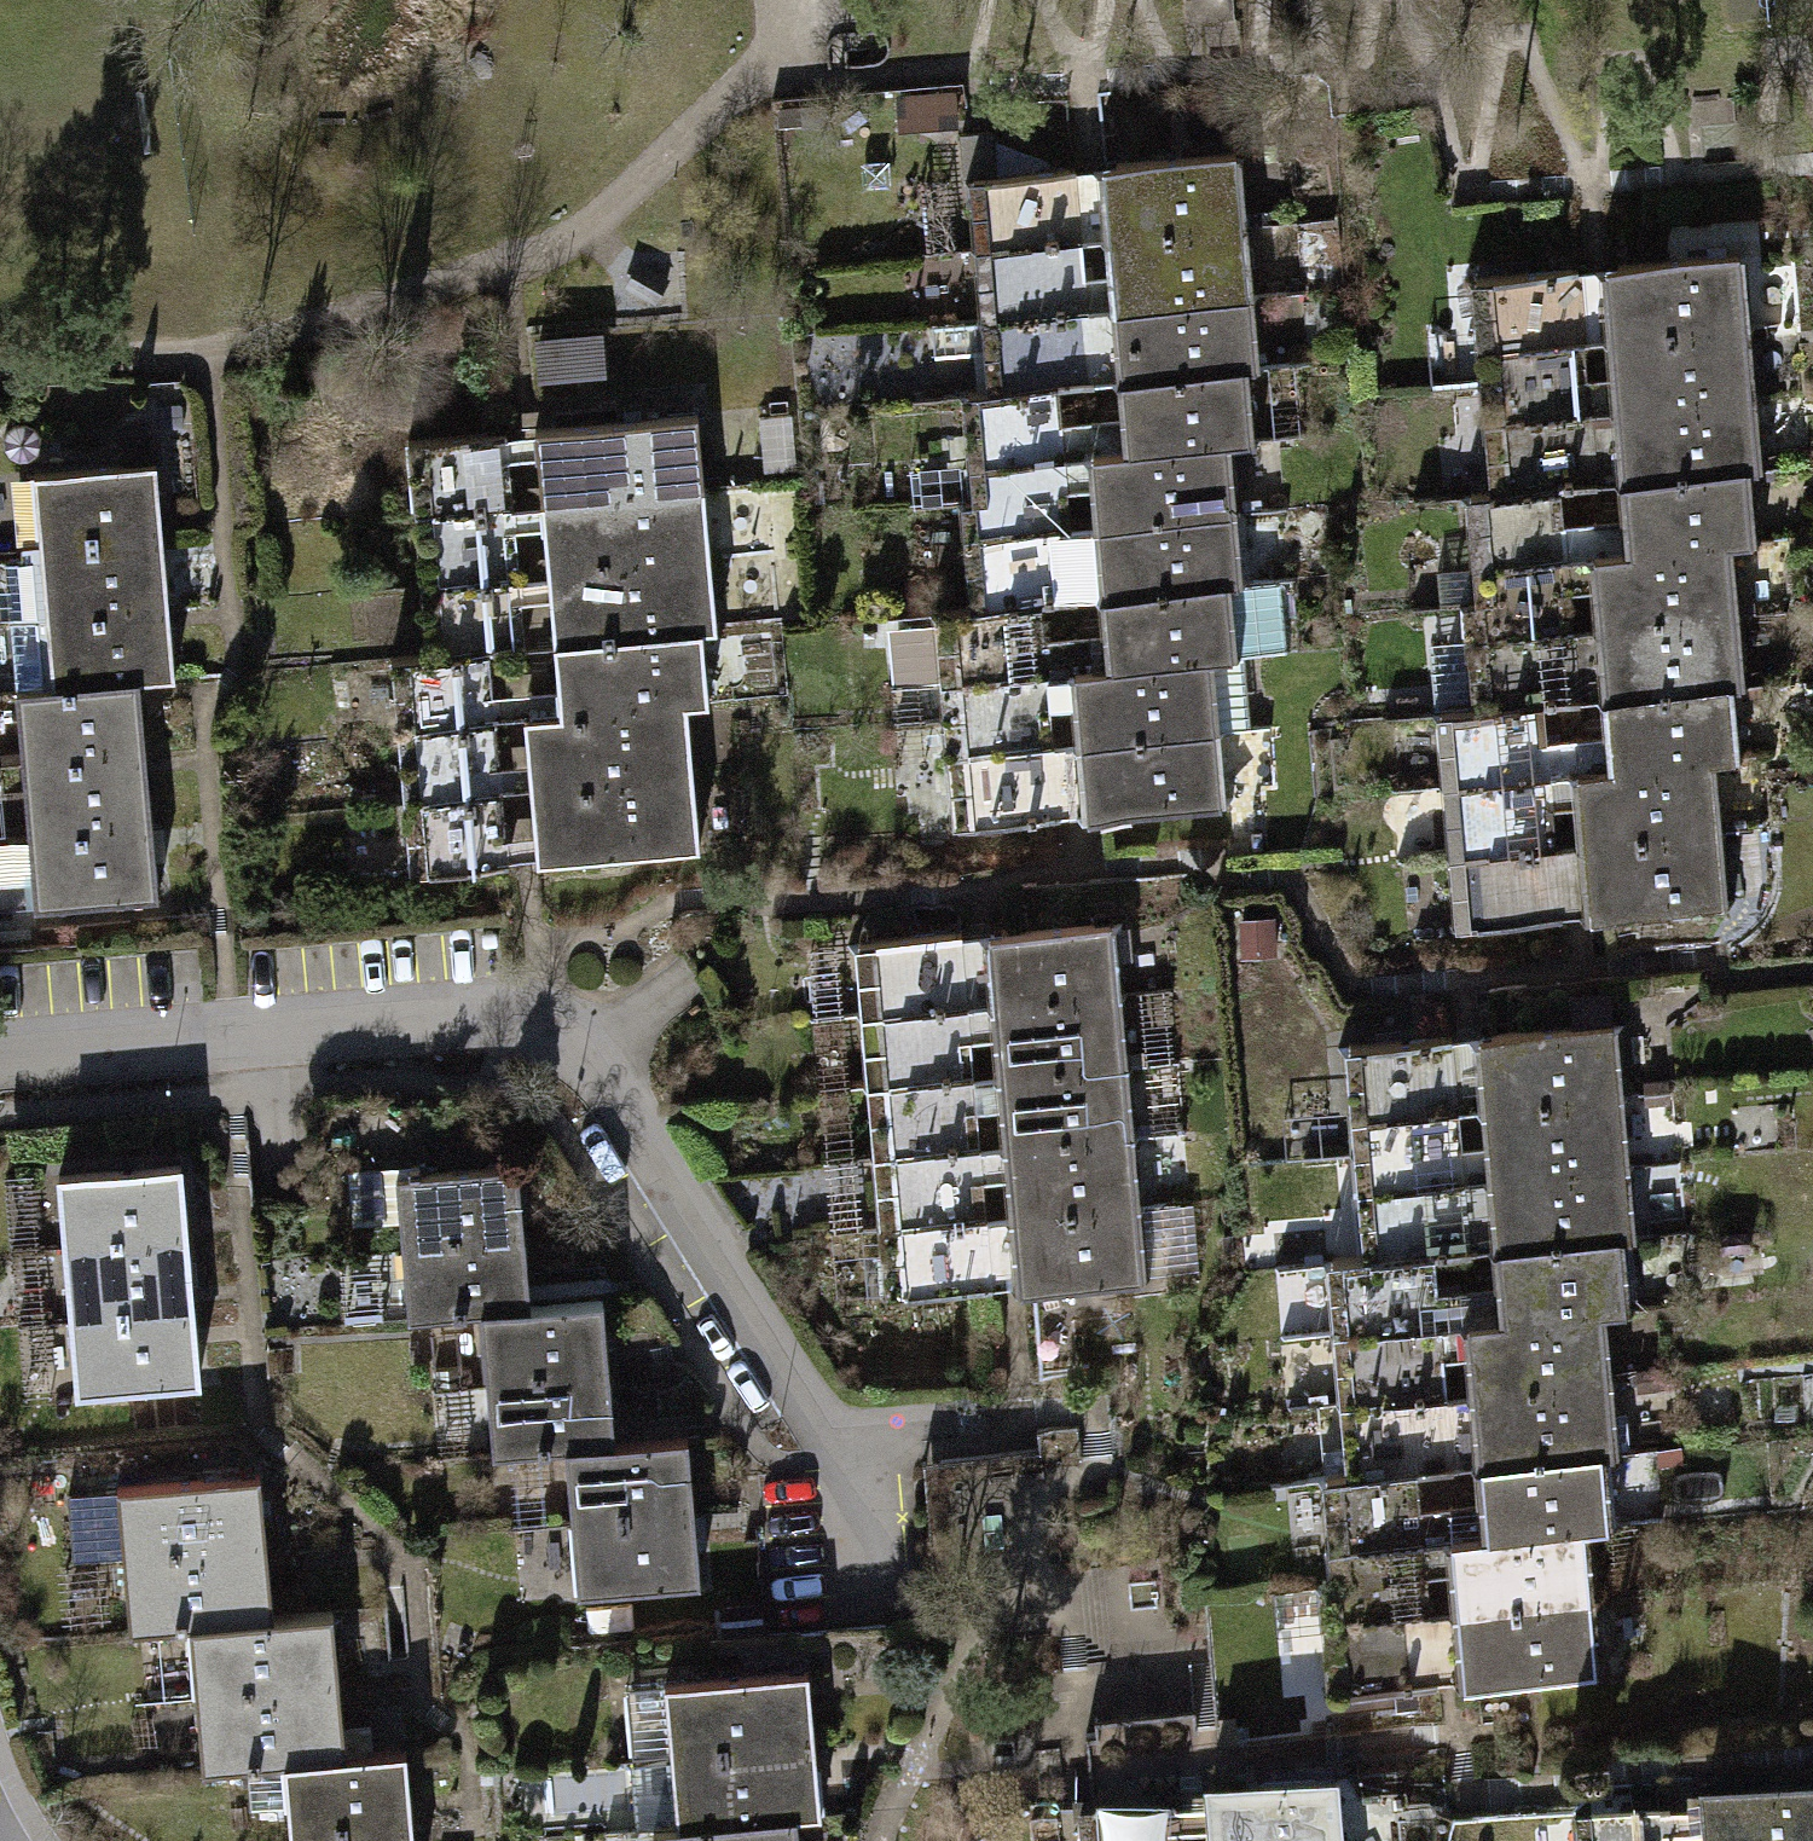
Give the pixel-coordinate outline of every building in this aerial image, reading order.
[(956,97),(931,99),(932,118),(958,116),(956,97)] [(993,130),(963,132),(964,141),(993,138),(993,130)] [(1103,165),(1111,237),(1243,226),(1234,153),(1103,165)] [(974,177),(979,250),(1083,240),(1074,168),(974,177)] [(1111,237),(1116,308),(1251,297),(1243,226),(1111,237)] [(979,250),(986,321),(1089,313),(1083,240),(979,250)] [(1608,265),(1613,339),(1744,327),(1738,255),(1608,265)] [(1486,385),(1588,376),(1579,269),(1477,277),(1486,385)] [(1285,277),(1257,277),(1257,292),(1286,291),(1285,277)] [(1116,308),(1122,379),(1244,368),(1256,367),(1251,297),(1116,308)] [(986,321),(993,391),(1059,386),(1097,383),(1089,313),(986,321)] [(1613,339),(1620,411),(1752,400),(1744,327),(1613,339)] [(607,374),(603,331),(534,337),(538,379),(607,374)] [(1290,350),(1264,352),(1266,367),(1292,365),(1290,350)] [(1122,379),(1130,452),(1227,444),(1251,442),(1244,368),(1122,379)] [(1588,376),(1486,385),(1498,491),(1560,488),(1598,484),(1588,376)] [(993,391),(968,393),(977,501),(1069,491),(1059,386),(993,391)] [(1759,470),(1752,400),(1620,411),(1626,481),(1746,470),(1759,470)] [(545,502),(704,487),(698,415),(534,431),(545,502)] [(190,431),(171,432),(172,447),(191,446),(190,431)] [(414,514),(510,504),(510,432),(410,442),(414,514)] [(147,435),(126,437),(127,459),(149,458),(147,435)] [(1091,455),(1099,524),(1234,513),(1227,444),(1130,452),(1091,455)] [(41,546),(162,534),(155,462),(34,474),(41,546)] [(1751,542),(1746,470),(1626,481),(1632,553),(1728,543),(1751,542)] [(704,487),(545,502),(548,572),(710,558),(704,487)] [(1560,488),(1498,491),(1471,494),(1478,566),(1439,569),(1440,604),(1468,602),(1569,594),(1560,488)] [(966,502),(974,607),(1041,603),(1079,600),(1069,491),(977,501),(966,502)] [(510,504),(414,514),(420,584),(521,574),(510,504)] [(1099,524),(1104,596),(1226,585),(1240,583),(1234,513),(1099,524)] [(162,534),(41,546),(23,547),(23,560),(5,560),(10,620),(169,606),(162,534)] [(1595,555),(1602,627),(1734,614),(1728,543),(1632,553),(1595,555)] [(710,558),(548,572),(553,644),(704,630),(719,629),(710,558)] [(521,574),(420,584),(426,657),(488,651),(527,645),(521,574)] [(1233,658),(1226,585),(1104,596),(1111,668),(1210,659),(1233,658)] [(1569,594),(1468,602),(1479,711),(1544,702),(1581,700),(1569,594)] [(945,679),(949,717),(1050,710),(1041,603),(974,607),(938,610),(939,623),(909,625),(900,634),(900,671),(914,682),(945,679)] [(169,606),(10,620),(17,691),(139,681),(175,677),(169,606)] [(1602,627),(1608,697),(1728,688),(1741,686),(1734,614),(1602,627)] [(553,644),(560,715),(685,703),(713,702),(704,630),(553,644)] [(397,730),(496,721),(488,651),(426,657),(391,660),(397,730)] [(1076,670),(1082,741),(1214,729),(1210,659),(1111,668),(1076,670)] [(24,762),(146,751),(139,681),(17,691),(24,762)] [(1608,697),(1614,769),(1711,760),(1736,758),(1728,688),(1608,697)] [(1544,702),(1479,711),(1442,715),(1449,782),(1550,774),(1544,702)] [(694,777),(685,703),(560,715),(525,716),(531,790),(694,777)] [(1061,815),(1050,710),(949,717),(959,825),(1061,815)] [(496,721),(397,730),(402,802),(502,791),(496,721)] [(1221,802),(1214,729),(1082,741),(1088,815),(1221,802)] [(146,751),(24,762),(30,833),(152,823),(146,751)] [(1578,771),(1584,843),(1718,831),(1711,760),(1614,769),(1578,771)] [(1550,774),(1449,782),(1454,856),(1556,845),(1550,774)] [(698,847),(694,777),(531,790),(540,863),(698,847)] [(502,791),(402,802),(407,871),(508,863),(502,791)] [(152,823),(30,833),(36,905),(157,895),(152,823)] [(1724,905),(1718,831),(1584,843),(1591,914),(1724,905)] [(1556,845),(1454,856),(1460,929),(1562,916),(1556,845)] [(1273,918),(1241,919),(1243,950),(1275,949),(1273,918)] [(1111,923),(991,934),(996,1006),(1116,996),(1111,923)] [(962,935),(861,944),(866,1015),(968,1009),(962,935)] [(1116,996),(996,1006),(1003,1077),(1122,1068),(1116,996)] [(1481,1035),(1486,1107),(1618,1096),(1610,1002),(1571,1005),(1572,1027),(1481,1035)] [(968,1009),(866,1015),(872,1088),(975,1080),(968,1009)] [(1350,1045),(1359,1154),(1461,1145),(1452,1036),(1350,1045)] [(1122,1068),(1003,1077),(1009,1149),(1128,1137),(1122,1068)] [(975,1080),(872,1088),(880,1159),(981,1149),(975,1080)] [(1668,1100),(1667,1082),(1646,1083),(1648,1101),(1668,1100)] [(1625,1167),(1618,1096),(1486,1107),(1493,1178),(1625,1167)] [(1128,1137),(1009,1149),(1015,1218),(1135,1209),(1128,1137)] [(1461,1145),(1359,1154),(1368,1260),(1435,1254),(1471,1251),(1461,1145)] [(981,1149),(880,1159),(885,1230),(987,1221),(981,1149)] [(402,1248),(524,1237),(518,1165),(420,1174),(419,1166),(349,1173),(352,1211),(364,1221),(400,1217),(402,1248)] [(181,1166),(59,1176),(65,1248),(187,1238),(181,1166)] [(1493,1178),(1497,1248),(1632,1236),(1625,1167),(1493,1178)] [(1135,1209),(1015,1218),(1021,1291),(1142,1282),(1135,1209)] [(987,1221),(885,1230),(891,1302),(995,1295),(987,1221)] [(1497,1248),(1505,1321),(1601,1312),(1626,1311),(1623,1279),(1635,1279),(1632,1236),(1497,1248)] [(524,1237),(402,1248),(408,1319),(482,1312),(530,1308),(524,1237)] [(187,1238),(65,1248),(72,1319),(193,1308),(187,1238)] [(1332,1263),(1339,1334),(1441,1325),(1435,1254),(1368,1260),(1332,1263)] [(488,1383),(609,1374),(603,1303),(530,1308),(482,1312),(488,1383)] [(193,1308),(72,1319),(78,1391),(199,1381),(193,1308)] [(1468,1324),(1476,1393),(1608,1382),(1601,1312),(1505,1321),(1468,1324)] [(1339,1334),(1345,1405),(1447,1396),(1441,1325),(1339,1334)] [(609,1374),(488,1383),(494,1455),(566,1449),(615,1445),(609,1374)] [(1476,1393),(1481,1463),(1603,1454),(1628,1453),(1625,1421),(1609,1420),(1608,1382),(1476,1393)] [(1345,1405),(1351,1477),(1417,1471),(1453,1469),(1447,1396),(1345,1405)] [(572,1520),(694,1509),(688,1438),(615,1445),(566,1449),(572,1520)] [(1481,1463),(1490,1536),(1584,1530),(1608,1527),(1603,1454),(1481,1463)] [(1351,1477),(1327,1479),(1336,1586),(1426,1578),(1417,1471),(1351,1477)] [(123,1559),(267,1546),(260,1474),(116,1486),(116,1489),(80,1492),(70,1501),(75,1557),(123,1555),(123,1559)] [(694,1509),(572,1520),(578,1592),(701,1582),(694,1509)] [(1452,1540),(1459,1610),(1589,1598),(1584,1530),(1490,1536),(1452,1540)] [(267,1546),(123,1559),(130,1631),(191,1625),(273,1618),(267,1546)] [(1436,1687),(1426,1578),(1336,1586),(1326,1587),(1335,1695),(1436,1687)] [(1596,1671),(1589,1598),(1459,1610),(1466,1683),(1596,1671)] [(273,1618),(191,1625),(196,1696),(339,1684),(333,1613),(273,1618)] [(665,1684),(671,1755),(815,1743),(808,1675),(665,1684)] [(339,1684),(196,1696),(203,1767),(246,1764),(344,1756),(339,1684)] [(671,1755),(678,1829),(796,1816),(822,1818),(815,1743),(671,1755)] [(344,1756),(246,1764),(251,1803),(288,1800),(291,1831),(413,1821),(407,1751),(344,1756)] [(1337,1802),(1204,1815),(1207,1840),(1340,1840),(1337,1802)] [(1702,1821),(1703,1840),(1812,1840),(1812,1811),(1702,1821)] [(656,1840),(799,1840),(796,1816),(678,1829),(655,1830),(656,1840)] [(1077,1840),(1177,1840),(1174,1818),(1076,1828),(1077,1840)] [(291,1831),(292,1840),(414,1840),(413,1821),(291,1831)] [(1573,1840),(1672,1840),(1670,1823),(1573,1831),(1573,1840)]
